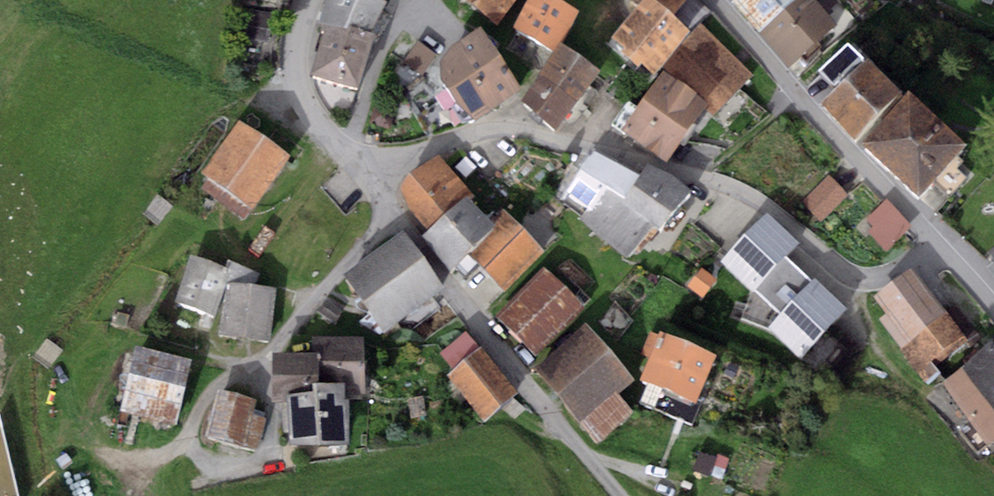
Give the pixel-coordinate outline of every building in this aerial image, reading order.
[(386,1),(385,0),(325,0),(318,22),(322,24),(372,31),(386,1)] [(498,22),(514,0),(467,0),(498,22)] [(561,0),(528,0),(513,27),(553,51),(577,9),(561,0)] [(612,35),(625,47),(621,51),(639,66),(643,62),(656,73),(692,30),(673,14),(685,0),(642,0),(612,35)] [(759,32),(795,0),(731,0),(759,32)] [(817,0),(795,0),(759,32),(789,66),(838,23),(817,0)] [(274,13),(247,9),(243,39),(270,42),(274,13)] [(708,103),(705,108),(714,116),(754,75),(701,22),(663,70),(708,103)] [(376,33),(372,31),(322,24),(320,31),(324,31),(311,74),(360,86),(376,33)] [(441,62),(442,77),(472,122),(522,88),(480,26),(452,45),(441,62)] [(837,86),(821,103),(857,137),(902,91),(865,57),(849,41),(821,71),(837,86)] [(562,44),(541,72),(578,99),(599,71),(562,44)] [(424,80),(434,66),(418,54),(407,68),(424,80)] [(663,70),(621,129),(666,161),(705,108),(708,103),(663,70)] [(541,72),(520,101),(557,128),(578,99),(541,72)] [(862,143),(871,152),(920,196),(967,144),(909,91),(862,143)] [(375,104),(369,121),(389,128),(395,111),(375,104)] [(289,155),(239,120),(202,171),(209,177),(201,188),(244,219),(289,155)] [(621,200),(640,174),(594,151),(566,190),(588,206),(578,220),(629,257),(653,224),(621,200)] [(438,154),(402,188),(409,206),(432,230),(469,196),(473,192),(438,154)] [(621,200),(653,224),(662,230),(692,189),(672,175),(647,165),(640,174),(621,200)] [(848,195),(827,175),(802,202),(822,221),(848,195)] [(470,253),(497,227),(491,221),(469,196),(432,230),(423,238),(452,269),(470,253)] [(868,232),(887,250),(911,225),(885,200),(867,219),(874,226),(868,232)] [(545,253),(504,209),(491,221),(497,227),(470,253),(505,290),(545,253)] [(766,213),(721,262),(780,314),(769,326),(802,355),(845,307),(787,254),(798,242),(766,213)] [(444,288),(402,231),(343,273),(385,331),(444,288)] [(206,254),(192,249),(176,302),(215,315),(230,268),(204,260),(206,254)] [(585,306),(543,266),(497,315),(539,355),(585,306)] [(947,311),(913,266),(874,295),(886,313),(878,319),(927,384),(941,374),(935,366),(969,340),(968,338),(977,332),(956,304),(947,311)] [(270,340),(276,288),(227,282),(220,334),(270,340)] [(535,367),(557,393),(609,349),(587,323),(535,367)] [(465,331),(439,353),(453,369),(447,375),(485,419),(517,391),(479,347),(465,331)] [(715,354),(660,331),(640,379),(696,402),(715,354)] [(317,351),(318,382),(346,381),(346,394),(366,393),(364,335),(312,337),(312,352),(317,351)] [(963,364),(993,403),(993,346),(991,342),(963,364)] [(191,359),(136,346),(121,411),(176,424),(191,359)] [(557,393),(582,423),(618,393),(634,379),(609,349),(557,393)] [(313,382),(318,382),(317,351),(312,352),(272,353),(274,402),(287,402),(287,392),(314,391),(313,382)] [(993,439),(993,403),(963,364),(940,383),(988,443),(993,439)] [(287,392),(287,402),(289,444),(348,442),(346,394),(346,381),(318,382),(313,382),(314,391),(287,392)] [(258,398),(218,389),(206,439),(257,451),(266,416),(254,414),(258,398)] [(633,411),(618,393),(582,423),(598,441),(633,411)] [(423,396),(407,399),(411,419),(427,416),(423,396)]
